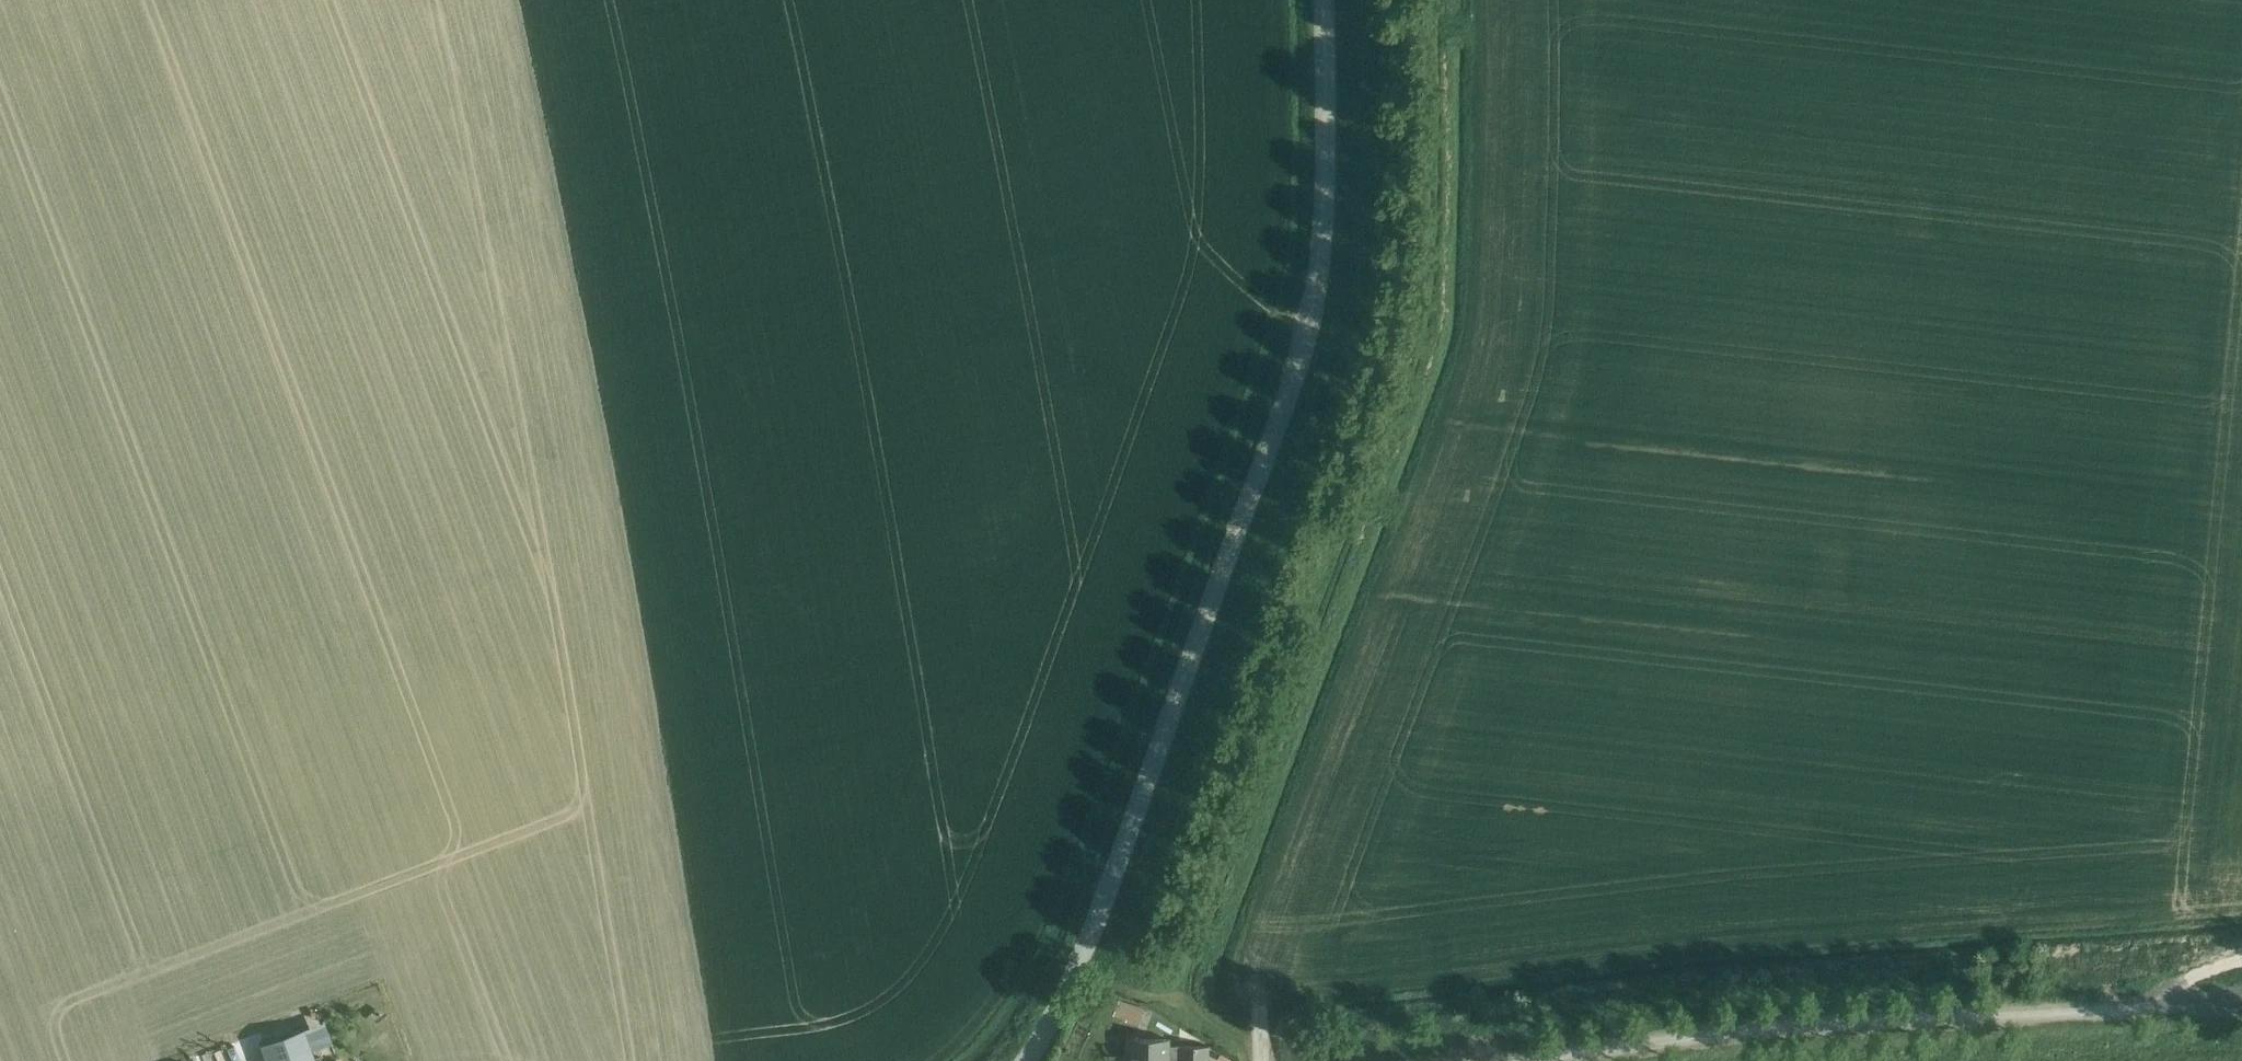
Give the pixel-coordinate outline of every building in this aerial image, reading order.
[(1130,1009),(1126,1021),(1126,1022),(1138,1026),(1144,1008),(1140,1007),(1132,1004),(1130,1009)] [(303,1028),(261,1044),(267,1060),(316,1060),(303,1028)] [(1211,1046),(1210,1046),(1184,1045),(1171,1045),(1171,1044),(1171,1039),(1158,1039),(1147,1039),(1142,1039),(1142,1042),(1142,1054),(1141,1054),(1133,1054),(1133,1057),(1133,1060),(1210,1060),(1211,1046)]
